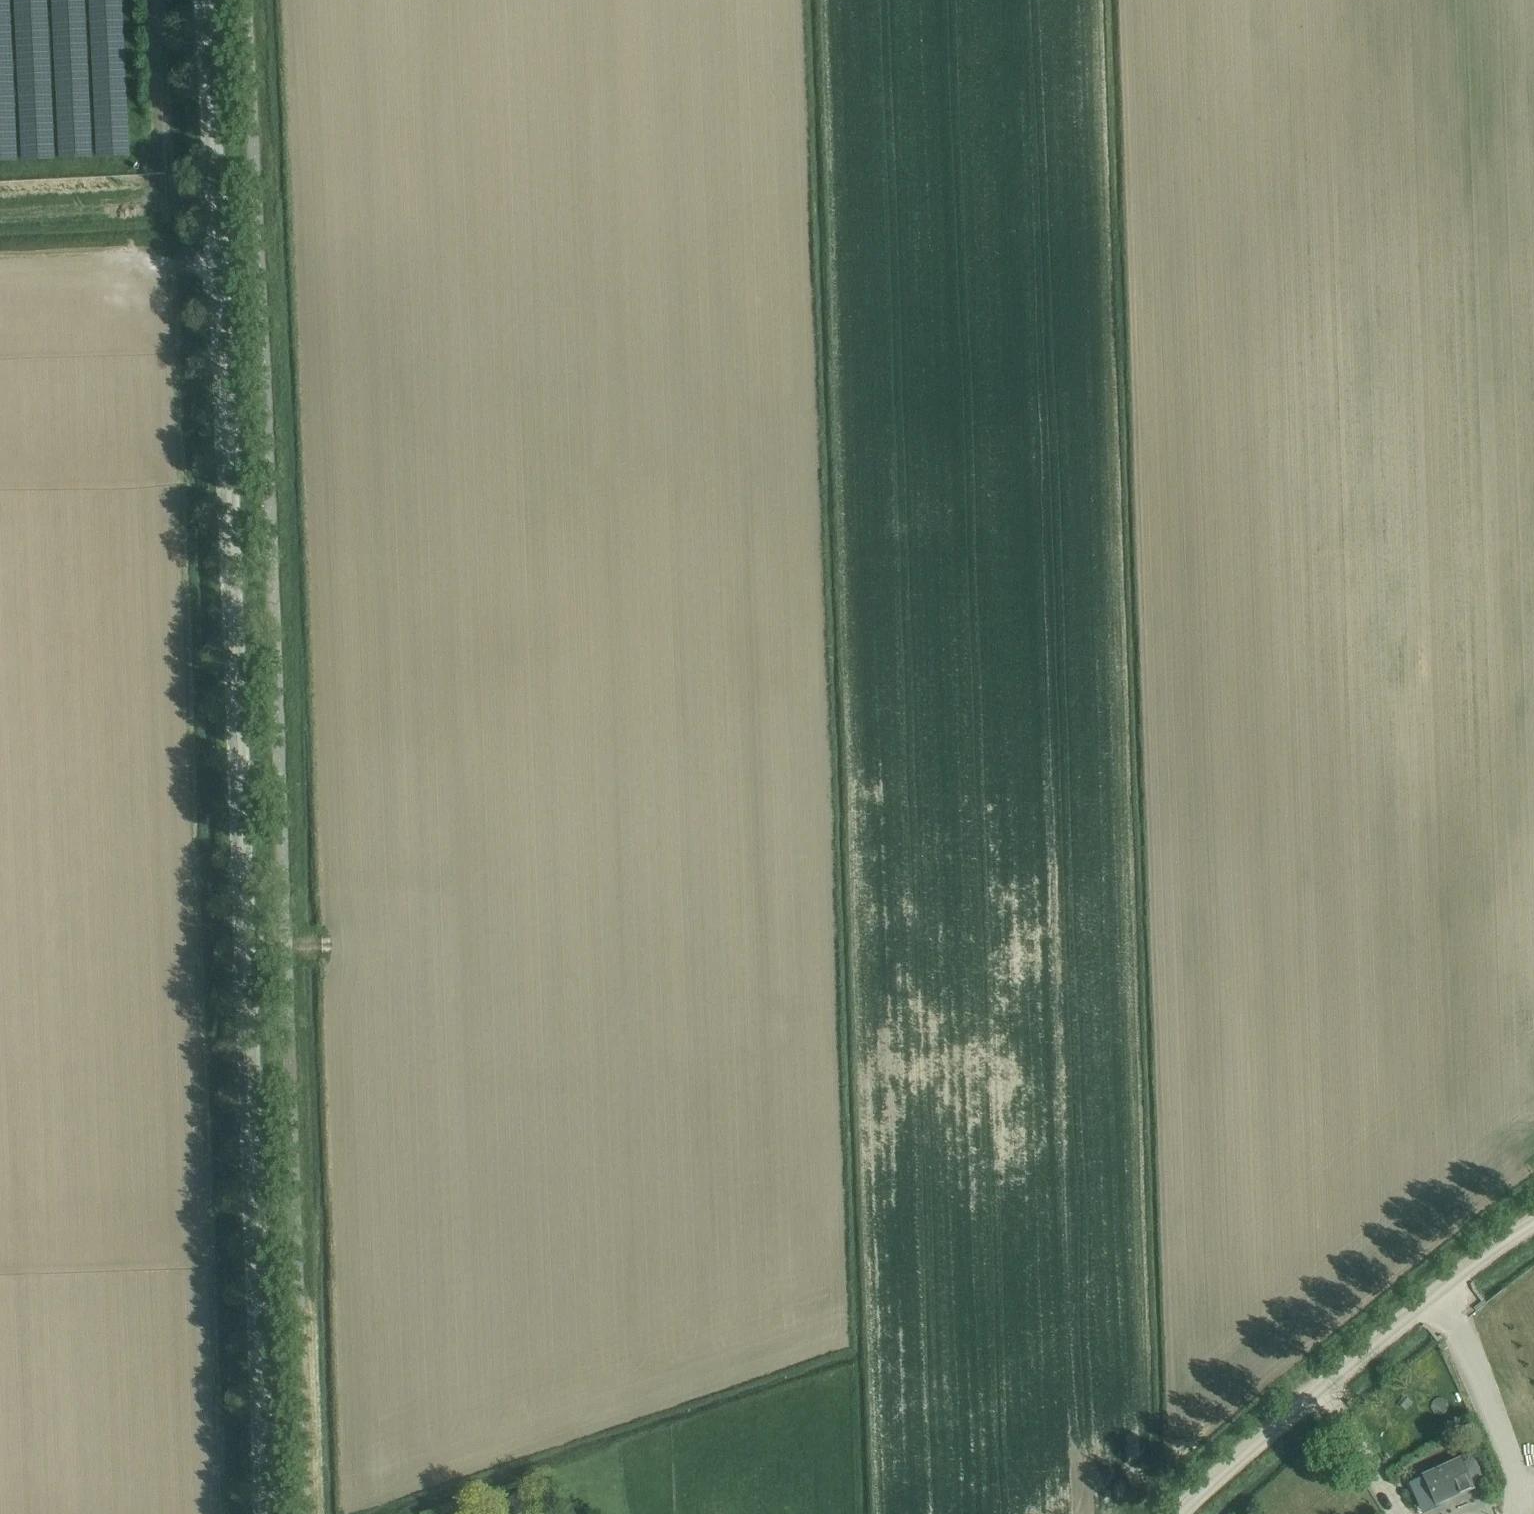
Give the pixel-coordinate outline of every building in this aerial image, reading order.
[(1460,1458),(1424,1475),(1437,1503),(1473,1487),(1460,1458)]
